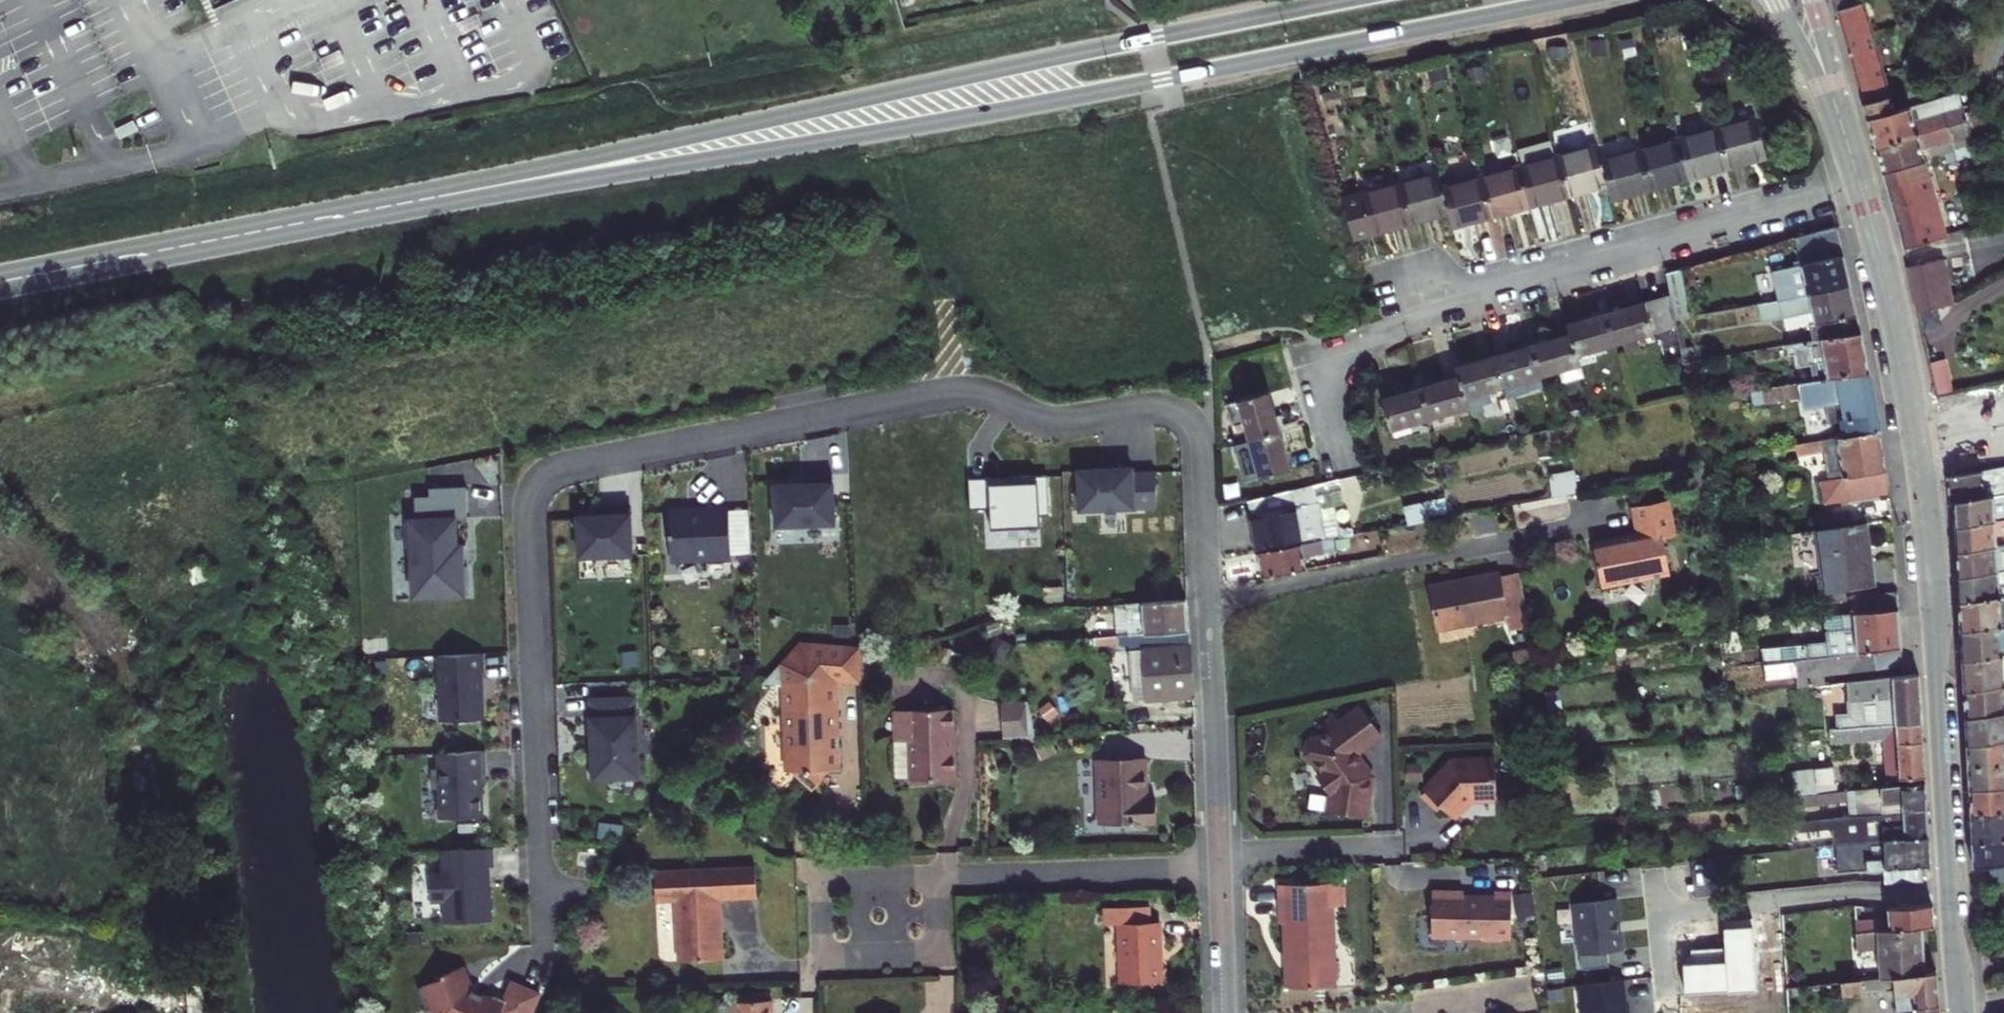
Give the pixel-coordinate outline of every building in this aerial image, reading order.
[(1972,92),(1923,102),(1902,106),(1877,0),(1846,0),(1848,10),(1862,64),(1881,141),(1973,117),(1974,124),(1979,123),(1975,104),(1972,92)] [(1772,149),(1760,107),(1719,118),(1731,160),(1772,149)] [(1881,141),(1892,187),(1914,181),(1914,179),(1939,173),(1933,150),(1982,139),(1979,123),(1974,124),(1973,117),(1881,141)] [(1731,160),(1719,118),(1680,130),(1692,171),(1731,160)] [(1680,130),(1642,140),(1654,182),(1692,171),(1680,130)] [(1609,179),(1600,152),(1596,137),(1559,148),(1572,189),(1609,179)] [(1654,182),(1642,140),(1600,152),(1609,179),(1613,193),(1654,182)] [(1572,189),(1559,148),(1522,159),(1533,201),(1572,189)] [(1533,201),(1522,159),(1481,170),(1493,213),(1533,201)] [(1451,209),(1444,181),(1441,168),(1404,179),(1415,219),(1451,209)] [(1493,213),(1481,170),(1444,181),(1451,209),(1455,224),(1493,213)] [(1914,181),(1892,187),(1897,205),(1907,247),(1951,236),(1935,174),(1914,179),(1914,181)] [(1404,179),(1343,197),(1354,235),(1415,219),(1404,179)] [(1851,264),(1843,219),(1798,232),(1805,259),(1775,267),(1782,298),(1853,278),(1851,264)] [(1921,310),(1955,303),(1946,257),(1912,264),(1921,310)] [(1684,264),(1668,268),(1672,293),(1676,320),(1694,315),(1684,264)] [(1813,313),(1816,327),(1790,331),(1792,345),(1819,341),(1864,335),(1861,318),(1853,278),(1782,298),(1763,302),(1767,322),(1813,313)] [(1672,293),(1609,310),(1617,344),(1654,335),(1652,326),(1676,320),(1672,293)] [(1617,344),(1609,310),(1568,320),(1572,334),(1577,354),(1617,344)] [(1572,334),(1537,343),(1547,379),(1582,370),(1577,354),(1572,334)] [(1819,341),(1826,375),(1870,366),(1869,358),(1868,353),(1864,335),(1819,341)] [(1537,343),(1498,353),(1508,388),(1547,379),(1537,343)] [(1498,353),(1460,363),(1464,378),(1470,397),(1508,388),(1498,353)] [(1948,365),(1932,369),(1938,396),(1954,393),(1948,365)] [(1870,366),(1826,375),(1765,386),(1768,404),(1804,397),(1804,399),(1828,395),(1830,405),(1833,420),(1840,419),(1843,435),(1878,429),(1870,366)] [(1464,378),(1425,387),(1434,418),(1473,408),(1470,397),(1464,378)] [(1434,418),(1425,387),(1390,395),(1398,427),(1434,418)] [(1275,392),(1243,400),(1253,440),(1285,430),(1275,392)] [(1828,395),(1804,399),(1806,410),(1830,405),(1828,395)] [(1240,443),(1253,440),(1243,400),(1231,404),(1240,443)] [(1885,471),(1878,429),(1843,435),(1834,437),(1839,471),(1829,472),(1830,480),(1846,477),(1885,471)] [(1294,466),(1285,430),(1253,440),(1240,443),(1247,477),(1294,466)] [(1949,476),(1952,500),(1957,499),(2003,489),(2003,464),(1949,476)] [(1136,466),(1082,468),(1083,509),(1160,505),(1159,470),(1136,471),(1136,466)] [(1885,471),(1846,477),(1848,491),(1887,485),(1885,471)] [(840,522),(838,474),(817,475),(818,481),(779,483),(781,525),(840,522)] [(994,478),(973,479),(975,510),(995,509),(996,529),(1045,527),(1044,515),(1054,515),(1052,475),(1018,477),(1018,483),(995,484),(994,478)] [(421,541),(422,589),(477,588),(476,559),(475,559),(470,560),(470,539),(465,540),(464,513),(477,513),(476,481),(439,482),(439,490),(425,490),(425,514),(415,514),(416,542),(421,541)] [(1958,524),(2003,514),(2003,489),(1957,499),(1958,524)] [(674,493),(676,540),(736,538),(734,493),(712,494),(712,497),(702,497),(702,492),(674,493)] [(734,493),(736,538),(756,537),(754,492),(734,493)] [(629,542),(637,541),(636,493),(619,494),(619,499),(606,499),(606,501),(583,502),(585,543),(612,542),(612,545),(630,545),(629,542)] [(1256,552),(1300,544),(1293,506),(1278,508),(1275,493),(1247,500),(1256,552)] [(1407,524),(1430,519),(1426,501),(1403,506),(1407,524)] [(1669,501),(1631,507),(1631,510),(1669,502),(1669,501)] [(1635,534),(1594,542),(1602,586),(1668,574),(1663,540),(1675,537),(1669,502),(1631,510),(1635,534)] [(1959,549),(1999,541),(1998,523),(2003,524),(2003,514),(1958,524),(1959,549)] [(1870,521),(1819,528),(1829,588),(1878,581),(1870,521)] [(1256,552),(1261,580),(1316,570),(1311,541),(1300,544),(1256,552)] [(1960,574),(2003,566),(2003,553),(2000,554),(1999,541),(1959,549),(1960,574)] [(1961,598),(2003,591),(2002,578),(2003,578),(2003,566),(1960,574),(1961,598)] [(1494,575),(1493,571),(1424,583),(1432,629),(1500,618),(1502,632),(1522,628),(1514,572),(1494,575)] [(1854,590),(1857,609),(1899,604),(1897,585),(1854,590)] [(1962,630),(2003,624),(2003,591),(1961,598),(1962,630)] [(1902,645),(1899,604),(1857,609),(1861,649),(1902,645)] [(1152,615),(1153,640),(1155,640),(1196,639),(1195,613),(1152,615)] [(1963,659),(2003,653),(2003,624),(1962,630),(1963,659)] [(849,760),(847,686),(872,685),(871,648),(800,633),(763,677),(791,677),(793,761),(801,761),(820,782),(833,771),(833,760),(849,760)] [(1199,703),(1196,639),(1155,640),(1158,705),(1199,703)] [(1905,661),(1904,644),(1902,645),(1861,649),(1799,657),(1792,658),(1793,662),(1800,661),(1801,668),(1820,667),(1820,671),(1905,661)] [(447,649),(450,714),(492,713),(490,665),(493,665),(493,647),(447,649)] [(1963,659),(1964,689),(2003,682),(2003,653),(1963,659)] [(1846,722),(1846,727),(1899,722),(1922,720),(1919,671),(1863,677),(1866,716),(1853,717),(1853,722),(1846,722)] [(1829,681),(1780,686),(1781,695),(1830,690),(1829,681)] [(1966,716),(2003,710),(2003,682),(1964,689),(1966,716)] [(595,774),(643,772),(641,734),(644,734),(644,712),(641,712),(640,693),(596,695),(598,749),(594,749),(595,774)] [(1041,738),(1035,703),(1008,704),(1010,739),(1041,738)] [(1379,731),(1360,706),(1339,722),(1333,713),(1319,724),(1326,732),(1307,744),(1306,757),(1311,764),(1315,761),(1325,774),(1328,772),(1334,773),(1337,778),(1337,784),(1328,790),(1331,794),(1330,803),(1335,810),(1365,814),(1370,774),(1353,751),(1379,731)] [(1967,741),(2003,736),(2003,710),(1966,716),(1967,741)] [(962,711),(903,712),(903,744),(918,744),(918,783),(962,781),(962,711)] [(1925,775),(1922,720),(1899,722),(1902,778),(1925,775)] [(1967,741),(1968,766),(2003,760),(2003,736),(1967,741)] [(903,744),(903,783),(918,783),(918,744),(903,744)] [(448,808),(491,810),(489,778),(494,777),(493,745),(446,746),(446,762),(440,762),(440,778),(447,778),(448,808)] [(1969,784),(2003,779),(2003,760),(1968,766),(1969,784)] [(1495,798),(1493,761),(1451,763),(1452,773),(1447,777),(1442,772),(1419,795),(1435,810),(1439,807),(1450,818),(1468,799),(1495,798)] [(1100,766),(1102,830),(1161,827),(1160,803),(1147,803),(1147,764),(1100,766)] [(1334,773),(1328,772),(1325,774),(1319,779),(1328,790),(1337,784),(1337,778),(1334,773)] [(1969,784),(1971,810),(2003,804),(2003,779),(1969,784)] [(1879,798),(1880,810),(1926,804),(1926,794),(1925,780),(1836,791),(1837,804),(1879,798)] [(1926,804),(1880,810),(1881,819),(1860,821),(1861,829),(1831,834),(1831,842),(1836,842),(1928,829),(1926,804)] [(1971,810),(1971,819),(1973,840),(2003,836),(2003,804),(1971,810)] [(1928,829),(1836,842),(1837,854),(1831,855),(1834,884),(1859,881),(1858,865),(1885,862),(1886,870),(1923,865),(1922,857),(1930,856),(1928,829)] [(1973,840),(1975,852),(1975,866),(1992,864),(1993,877),(2003,876),(2003,836),(1973,840)] [(449,843),(450,866),(436,867),(437,895),(451,894),(451,916),(497,914),(495,873),(493,873),(493,866),(495,866),(495,860),(500,860),(499,841),(449,843)] [(765,862),(663,865),(663,887),(681,887),(683,953),(730,952),(729,892),(766,891),(765,862)] [(1923,865),(1886,870),(1887,875),(1924,869),(1923,865)] [(1339,883),(1279,885),(1280,924),(1284,924),(1287,988),(1335,986),(1335,982),(1338,978),(1338,962),(1334,958),(1332,907),(1340,906),(1339,883)] [(1455,892),(1431,891),(1430,937),(1480,939),(1480,941),(1500,942),(1500,940),(1509,940),(1510,893),(1493,893),(1493,898),(1455,897),(1455,892)] [(1932,896),(1888,902),(1889,912),(1857,916),(1858,930),(1920,922),(1933,921),(1933,911),(1932,896)] [(1573,902),(1580,954),(1626,948),(1619,897),(1573,902)] [(1164,929),(1154,929),(1154,914),(1109,915),(1109,931),(1120,930),(1122,989),(1167,988),(1164,929)] [(1920,922),(1858,930),(1860,949),(1881,946),(1883,975),(1924,968),(1920,922)] [(444,1012),(535,1012),(546,988),(519,976),(511,993),(501,988),(500,990),(496,989),(495,991),(477,982),(478,977),(471,959),(450,967),(451,970),(425,979),(433,1001),(438,998),(444,1012)] [(1939,1000),(1937,966),(1924,968),(1883,975),(1844,981),(1847,999),(1867,995),(1866,990),(1896,985),(1898,1006),(1939,1000)] [(1582,1012),(1633,1012),(1629,979),(1579,985),(1582,1012)] [(204,985),(188,985),(188,1012),(203,1012),(204,985)] [(745,1012),(783,1012),(783,989),(744,989),(745,1012)] [(1899,1012),(1940,1012),(1940,1008),(1939,1000),(1898,1006),(1899,1012)]
